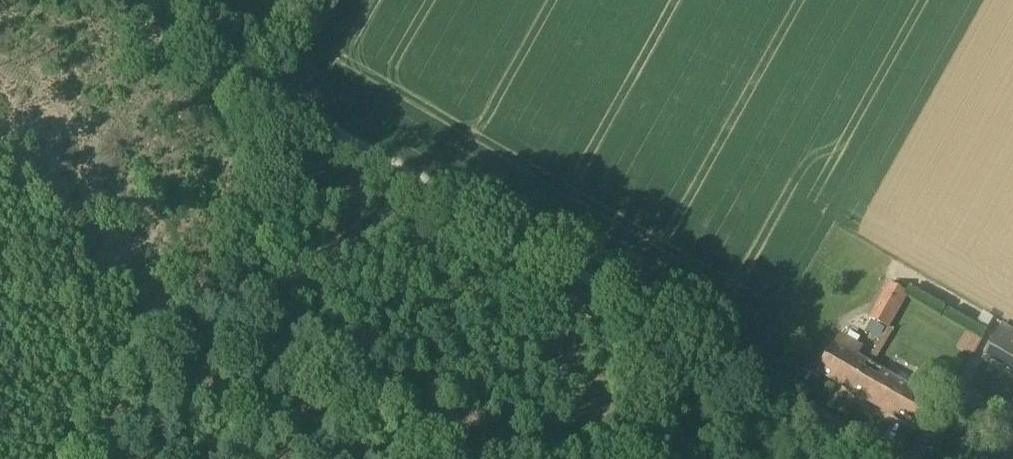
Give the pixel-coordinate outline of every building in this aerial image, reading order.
[(908,294),(890,284),(871,318),(888,328),(908,294)] [(973,357),(984,337),(968,328),(957,348),(973,357)] [(1000,330),(987,351),(1012,366),(1012,338),(1000,330)] [(858,357),(863,348),(841,336),(820,373),(924,433),(941,405),(858,357)]
